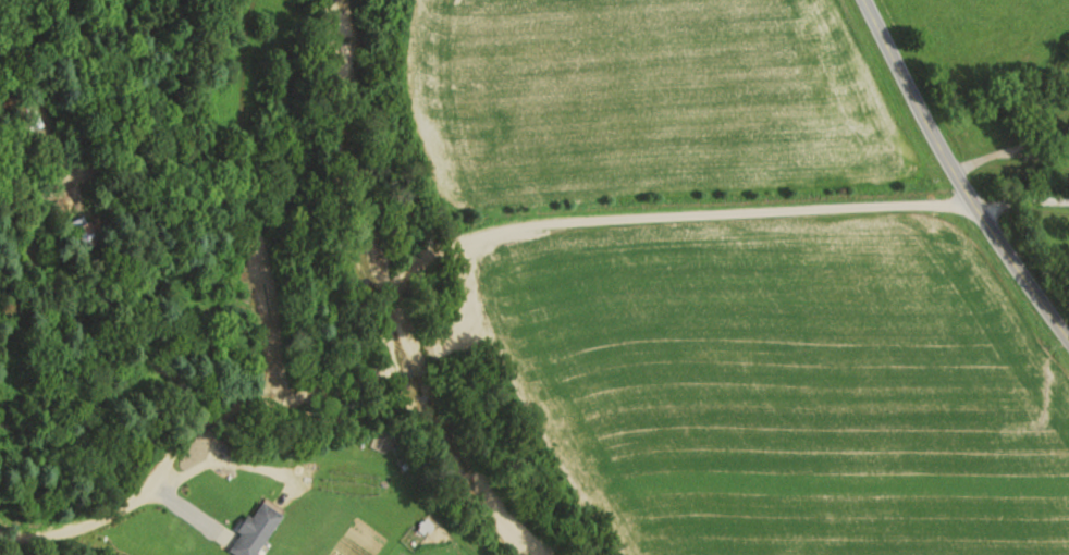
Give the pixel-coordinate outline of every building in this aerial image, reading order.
[(42,123),(31,108),(19,116),(30,132),(42,123)] [(90,240),(85,225),(70,230),(74,245),(90,240)] [(263,500),(252,518),(248,516),(227,549),(236,554),(257,554),(283,513),(263,500)]
